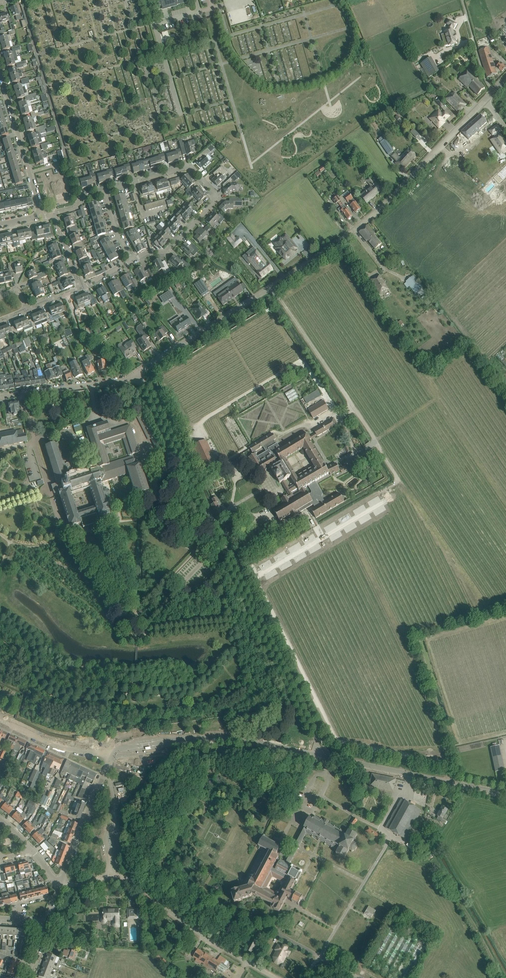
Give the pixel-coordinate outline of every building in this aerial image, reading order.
[(189,0),(157,0),(159,6),(166,4),(167,8),(190,2),(189,0)] [(21,19),(17,6),(10,8),(13,17),(16,16),(17,20),(21,19)] [(0,16),(2,23),(9,21),(7,14),(0,16)] [(449,20),(447,25),(449,26),(448,28),(449,31),(445,32),(448,45),(457,43),(456,39),(457,39),(455,35),(454,35),(452,29),(453,28),(454,28),(456,24),(449,20)] [(10,36),(16,34),(15,30),(12,31),(8,32),(9,35),(0,38),(0,41),(1,44),(9,42),(11,41),(10,36)] [(497,39),(494,34),(488,37),(492,43),(497,39)] [(10,48),(9,42),(1,44),(3,50),(10,48)] [(505,69),(505,68),(501,63),(497,67),(496,68),(493,62),(488,48),(480,51),(481,55),(480,55),(483,66),(487,78),(498,74),(497,73),(501,72),(502,72),(505,69)] [(12,52),(9,53),(4,54),(6,61),(17,57),(16,54),(12,55),(12,52)] [(15,64),(14,62),(18,61),(17,57),(6,61),(8,67),(15,64)] [(431,58),(420,64),(429,77),(439,71),(431,58)] [(21,70),(17,71),(16,68),(9,70),(11,77),(22,74),(21,70)] [(478,95),(485,88),(477,80),(478,78),(473,73),(474,73),(473,72),(472,72),(469,69),(459,79),(468,88),(469,87),(478,95)] [(20,81),(19,78),(23,77),(22,74),(11,77),(12,83),(20,81)] [(21,85),(18,85),(14,87),(15,93),(26,90),(25,87),(22,87),(21,85)] [(27,96),(27,93),(26,90),(15,93),(17,99),(25,97),(24,96),(26,96),(27,96)] [(445,98),(455,109),(459,113),(466,105),(455,93),(453,95),(451,93),(445,98)] [(435,101),(441,107),(444,104),(438,98),(435,101)] [(29,102),(26,102),(26,101),(18,103),(20,109),(28,107),(31,106),(29,102)] [(29,113),(28,107),(20,109),(22,116),(29,113)] [(450,116),(445,111),(442,114),(438,110),(430,119),(439,128),(445,123),(444,122),(450,116)] [(487,122),(480,115),(461,132),(468,140),(478,132),(479,133),(481,131),(479,129),(487,122)] [(31,117),(28,118),(23,119),(25,126),(35,123),(34,119),(31,120),(31,117)] [(35,123),(25,126),(27,132),(34,130),(34,129),(35,129),(37,128),(35,123)] [(494,138),(500,134),(499,132),(501,131),(497,125),(489,130),(493,138),(494,138)] [(413,129),(410,132),(416,138),(419,134),(413,129)] [(40,135),(39,133),(37,134),(35,134),(35,133),(28,136),(30,142),(37,140),(41,139),(41,138),(42,138),(41,135),(40,135)] [(500,134),(494,138),(491,140),(500,154),(502,153),(503,154),(505,152),(505,142),(500,134)] [(381,142),(380,143),(389,155),(390,155),(392,153),(394,152),(385,139),(385,140),(383,136),(379,139),(381,142)] [(42,142),(41,139),(37,140),(30,142),(31,148),(39,146),(38,143),(42,142)] [(481,139),(469,148),(473,153),(485,143),(481,139)] [(196,145),(194,140),(183,143),(182,141),(179,141),(180,146),(181,150),(183,155),(187,154),(187,155),(194,153),(192,146),(196,145)] [(205,157),(208,155),(211,152),(207,149),(207,148),(204,151),(199,155),(201,158),(196,162),(201,168),(205,164),(209,161),(205,157)] [(182,156),(180,151),(180,149),(174,151),(174,153),(171,153),(174,162),(180,160),(178,156),(182,156)] [(416,156),(413,152),(409,149),(400,158),(397,154),(395,156),(392,153),(390,155),(392,157),(393,156),(394,157),(393,158),(397,161),(395,163),(399,166),(403,170),(416,156)] [(45,151),(41,153),(40,150),(33,152),(34,158),(46,155),(45,151)] [(174,162),(171,153),(169,154),(168,152),(162,154),(164,161),(167,160),(168,163),(174,162)] [(161,161),(164,161),(162,154),(156,156),(157,158),(154,158),(157,167),(162,165),(161,161)] [(44,164),(43,159),(47,158),(46,155),(34,158),(36,164),(39,163),(40,165),(44,164)] [(157,167),(154,158),(154,157),(145,159),(147,166),(150,165),(151,168),(157,167)] [(144,166),(147,166),(145,159),(139,161),(140,163),(137,164),(139,172),(145,170),(144,166)] [(139,172),(137,164),(134,164),(134,163),(128,164),(130,171),(133,170),(134,173),(139,172)] [(127,171),(130,171),(128,164),(122,166),(122,168),(120,169),(122,177),(128,175),(127,171)] [(220,167),(216,170),(213,174),(215,176),(216,176),(216,177),(215,177),(212,180),(217,186),(221,182),(224,179),(221,176),(227,171),(222,167),(221,168),(220,167)] [(122,177),(120,169),(117,169),(116,168),(110,169),(112,176),(115,175),(116,178),(122,177)] [(109,177),(112,176),(110,169),(104,171),(105,173),(102,174),(105,182),(110,180),(109,177)] [(92,182),(95,181),(93,174),(92,170),(89,171),(90,175),(84,177),(85,179),(87,187),(93,185),(92,182)] [(105,182),(102,174),(100,174),(99,173),(93,174),(95,181),(98,180),(99,183),(105,182)] [(184,185),(192,178),(188,174),(182,178),(181,177),(170,180),(171,185),(171,186),(177,184),(181,181),(184,185)] [(87,187),(85,179),(84,177),(76,179),(78,186),(81,185),(82,189),(87,187)] [(195,182),(192,178),(184,185),(187,189),(185,191),(187,193),(192,189),(190,187),(195,182)] [(232,180),(230,178),(223,185),(224,189),(223,189),(224,193),(229,195),(232,191),(237,192),(239,188),(237,184),(231,184),(232,180)] [(382,190),(378,187),(376,184),(375,185),(369,178),(366,181),(371,186),(360,196),(367,204),(382,190)] [(166,179),(161,181),(163,190),(164,193),(172,190),(171,187),(169,182),(167,183),(166,179)] [(163,190),(161,181),(155,182),(156,186),(154,187),(156,192),(163,190)] [(151,183),(146,185),(148,194),(149,194),(149,197),(152,196),(151,194),(156,192),(154,187),(153,187),(151,183)] [(148,194),(146,185),(140,187),(141,191),(139,191),(141,197),(146,195),(148,194)] [(195,198),(203,191),(199,187),(194,191),(192,189),(187,193),(186,195),(188,197),(189,196),(190,197),(191,197),(193,195),(195,198)] [(207,195),(203,191),(195,198),(199,202),(196,204),(198,207),(204,202),(202,200),(207,195)] [(361,209),(349,193),(348,191),(339,198),(341,200),(343,203),(346,200),(348,202),(349,201),(352,204),(350,205),(356,213),(361,209)] [(126,199),(126,197),(125,194),(115,197),(116,202),(126,199)] [(28,207),(27,202),(32,201),(32,197),(26,199),(23,200),(22,197),(20,198),(22,209),(28,207)] [(128,205),(127,202),(126,199),(116,202),(118,208),(128,205)] [(242,206),(242,199),(229,199),(229,202),(225,202),(219,208),(223,213),(228,209),(233,209),(233,206),(242,206)] [(17,210),(15,202),(11,202),(11,200),(9,200),(11,211),(17,210)] [(100,205),(99,201),(89,204),(90,210),(97,207),(97,206),(100,205)] [(193,208),(189,204),(187,202),(183,206),(184,207),(181,209),(190,217),(192,215),(191,214),(193,212),(190,209),(192,207),(192,208),(193,208)] [(129,210),(129,208),(128,205),(118,208),(119,213),(129,210)] [(352,216),(344,205),(338,210),(340,212),(341,211),(343,214),(343,213),(348,220),(352,216)] [(188,219),(190,217),(181,209),(179,212),(178,211),(176,214),(174,212),(173,213),(180,220),(182,218),(185,221),(187,219),(188,219)] [(129,213),(130,213),(129,210),(119,213),(121,219),(130,216),(129,213)] [(105,211),(102,212),(92,215),(93,219),(90,220),(90,221),(100,218),(100,216),(103,216),(102,214),(105,213),(105,211)] [(72,218),(74,217),(72,213),(67,215),(68,219),(64,220),(65,224),(73,222),(72,218)] [(178,222),(180,220),(173,213),(171,215),(173,217),(171,219),(172,220),(170,222),(178,230),(180,228),(179,227),(181,225),(178,222)] [(219,214),(217,216),(213,213),(206,221),(212,227),(218,220),(221,223),(225,219),(219,214)] [(134,227),(133,221),(122,224),(124,230),(134,227)] [(74,226),(73,222),(65,224),(67,228),(70,227),(71,231),(77,229),(76,225),(74,226)] [(106,226),(105,222),(95,225),(96,231),(104,229),(103,227),(106,226)] [(176,232),(178,230),(170,222),(167,225),(166,224),(163,228),(168,233),(170,230),(173,234),(175,232),(176,232)] [(48,225),(42,227),(44,235),(47,234),(48,237),(54,236),(52,228),(49,228),(48,225)] [(168,233),(163,228),(159,225),(156,228),(160,231),(159,232),(160,233),(158,235),(166,243),(168,241),(167,240),(169,238),(166,235),(168,233)] [(376,234),(369,226),(368,225),(359,232),(367,241),(368,241),(375,249),(382,244),(375,235),(376,234)] [(200,228),(195,233),(197,235),(194,238),(199,243),(207,235),(208,236),(212,231),(207,226),(203,230),(200,227),(199,228),(200,228)] [(44,235),(42,227),(35,228),(36,231),(33,232),(35,240),(38,239),(44,238),(44,235)] [(129,238),(138,233),(136,228),(126,233),(129,238)] [(30,229),(23,231),(25,239),(31,238),(32,241),(35,240),(33,232),(30,233),(30,229)] [(79,233),(77,229),(71,231),(73,235),(70,237),(71,241),(79,238),(77,234),(79,233)] [(104,230),(104,229),(96,231),(98,236),(96,237),(90,239),(91,243),(94,242),(98,240),(99,239),(101,238),(100,235),(108,233),(107,229),(104,230)] [(23,231),(17,232),(18,235),(15,236),(17,246),(20,245),(20,244),(26,243),(25,239),(23,231)] [(11,233),(5,235),(7,243),(13,242),(14,246),(17,246),(15,236),(12,237),(11,233)] [(141,238),(140,236),(138,233),(129,238),(130,240),(129,241),(129,242),(130,243),(131,243),(132,243),(139,239),(141,238)] [(279,253),(284,259),(286,258),(286,259),(291,255),(292,256),(296,252),(294,250),(297,248),(286,234),(280,239),(279,238),(274,243),(281,252),(279,253)] [(164,245),(166,243),(158,235),(155,238),(154,237),(151,241),(153,243),(157,247),(157,246),(156,245),(158,243),(162,246),(163,245),(164,245)] [(106,236),(102,238),(100,239),(101,241),(100,242),(103,247),(110,243),(109,242),(112,240),(110,237),(107,238),(106,236)] [(80,242),(79,238),(71,241),(73,245),(76,244),(78,247),(83,245),(82,241),(80,242)] [(135,248),(144,243),(142,241),(141,242),(139,239),(132,243),(135,248)] [(52,243),(47,245),(44,246),(46,251),(49,250),(50,254),(58,251),(56,245),(53,246),(52,243)] [(106,252),(115,247),(118,245),(118,243),(114,245),(113,243),(110,245),(110,243),(103,247),(106,252)] [(147,248),(144,244),(144,243),(135,248),(136,250),(135,251),(135,252),(135,253),(136,253),(137,253),(140,252),(140,253),(144,251),(144,250),(147,248)] [(181,248),(185,252),(189,255),(191,253),(194,255),(199,250),(193,245),(191,248),(186,243),(181,248)] [(85,249),(83,245),(78,247),(79,251),(76,252),(77,256),(85,253),(84,250),(85,249)] [(117,250),(116,248),(119,246),(118,245),(115,247),(106,252),(108,257),(115,253),(114,252),(117,250)] [(256,250),(249,256),(247,257),(248,257),(247,258),(245,260),(249,265),(251,263),(258,271),(255,274),(260,279),(273,269),(268,263),(267,264),(256,250)] [(61,257),(58,251),(50,254),(52,260),(48,262),(49,264),(51,264),(59,261),(58,258),(61,257)] [(87,257),(85,253),(77,256),(79,261),(83,259),(84,263),(90,261),(88,257),(87,257)] [(116,254),(115,253),(108,257),(109,257),(111,261),(120,256),(118,253),(116,254)] [(168,262),(172,265),(172,264),(176,268),(180,264),(182,266),(183,265),(188,269),(191,266),(190,265),(186,262),(184,264),(174,255),(168,262)] [(154,267),(157,271),(157,272),(162,269),(165,274),(170,271),(167,265),(164,267),(159,259),(153,262),(155,267),(154,267)] [(60,264),(59,261),(51,264),(52,266),(55,265),(57,271),(65,268),(63,262),(60,264)] [(91,265),(90,261),(84,263),(85,267),(82,268),(84,272),(91,269),(90,265),(91,265)] [(23,272),(22,267),(21,264),(14,265),(14,262),(10,263),(12,271),(15,270),(16,274),(23,272)] [(14,278),(12,271),(10,263),(8,264),(9,270),(3,272),(3,275),(5,283),(12,282),(11,278),(14,278)] [(134,271),(136,275),(137,276),(140,281),(146,278),(148,280),(151,278),(151,277),(154,276),(150,269),(147,271),(148,273),(146,274),(145,273),(142,266),(134,271)] [(68,274),(65,268),(57,271),(60,277),(57,279),(58,281),(66,278),(65,276),(68,274)] [(90,279),(100,275),(104,273),(103,270),(95,274),(94,272),(93,273),(91,269),(84,272),(85,276),(89,275),(90,279)] [(46,271),(37,274),(35,270),(27,273),(29,280),(33,278),(34,281),(41,278),(44,277),(48,275),(46,271)] [(127,278),(129,277),(128,274),(121,278),(126,288),(131,285),(133,289),(139,286),(135,279),(130,282),(127,278)] [(384,292),(388,290),(380,276),(377,277),(377,276),(371,280),(374,284),(380,294),(379,292),(383,290),(384,292)] [(414,276),(406,282),(416,294),(423,288),(414,276)] [(42,281),(41,278),(34,281),(35,284),(32,285),(34,291),(42,288),(40,282),(42,281)] [(67,281),(66,278),(58,281),(56,282),(57,285),(59,284),(62,290),(73,286),(70,280),(67,281)] [(201,280),(194,285),(202,296),(209,291),(201,280)] [(123,290),(121,285),(118,281),(115,283),(115,281),(108,285),(114,295),(123,290)] [(219,292),(215,294),(223,305),(244,291),(244,290),(240,285),(238,282),(230,288),(228,286),(225,287),(227,290),(221,294),(219,292)] [(98,298),(100,303),(103,301),(104,303),(109,301),(108,299),(112,297),(109,292),(108,293),(104,287),(96,291),(99,298),(98,298)] [(44,294),(42,290),(42,288),(34,291),(36,297),(44,294)] [(170,291),(160,297),(162,301),(167,298),(169,301),(174,298),(170,291)] [(87,293),(81,296),(84,303),(90,301),(91,304),(94,303),(91,295),(88,296),(87,293)] [(84,303),(81,296),(75,298),(76,301),(73,302),(75,307),(77,310),(79,309),(80,309),(85,306),(84,303)] [(198,319),(201,317),(206,314),(198,302),(194,305),(195,307),(192,309),(198,319)] [(61,304),(55,306),(58,314),(60,318),(66,315),(66,316),(69,315),(65,306),(62,307),(61,304)] [(58,314),(55,306),(49,308),(50,312),(47,313),(51,322),(54,321),(52,316),(58,314)] [(43,311),(38,313),(42,324),(48,321),(48,323),(51,322),(47,313),(45,314),(43,311)] [(42,324),(38,313),(31,315),(33,319),(30,320),(33,327),(42,324)] [(191,324),(188,320),(186,316),(173,324),(175,327),(178,331),(183,328),(184,328),(191,324)] [(26,318),(20,320),(23,328),(24,331),(33,327),(30,320),(27,321),(26,318)] [(23,328),(20,320),(14,322),(15,326),(12,327),(15,334),(18,333),(17,330),(23,328)] [(149,337),(147,333),(141,324),(137,327),(136,330),(141,338),(137,340),(144,351),(151,346),(146,339),(149,337)] [(8,325),(2,327),(5,335),(11,333),(12,335),(13,335),(14,337),(16,336),(15,334),(12,327),(9,328),(8,325)] [(159,328),(161,330),(153,336),(155,339),(156,337),(159,341),(166,336),(165,334),(168,332),(163,325),(159,328)] [(73,334),(70,329),(63,331),(66,338),(73,334)] [(126,359),(132,355),(132,354),(135,352),(133,349),(136,347),(132,341),(126,345),(124,346),(123,344),(122,344),(121,344),(120,344),(119,345),(119,346),(119,347),(120,349),(119,349),(126,359)] [(95,371),(89,361),(91,360),(88,355),(85,356),(87,360),(81,363),(88,375),(89,374),(89,375),(91,374),(91,373),(95,371)] [(97,361),(95,362),(94,363),(97,365),(98,365),(98,371),(102,370),(103,371),(104,370),(105,370),(106,370),(105,367),(107,367),(111,367),(113,363),(109,360),(105,361),(104,360),(101,361),(100,357),(97,358),(97,361)] [(82,375),(80,370),(78,364),(76,361),(73,362),(74,366),(71,367),(75,378),(82,375)] [(63,375),(59,366),(57,367),(55,363),(50,365),(52,369),(56,378),(63,375)] [(52,369),(50,365),(50,364),(46,365),(48,371),(45,372),(48,381),(56,378),(52,369)] [(46,384),(45,379),(44,376),(42,377),(42,374),(41,374),(41,371),(40,370),(37,370),(38,377),(39,377),(40,385),(46,384)] [(72,378),(70,374),(68,370),(63,373),(67,381),(72,378)] [(299,397),(297,393),(294,388),(285,393),(290,402),(299,397)] [(334,410),(328,401),(313,411),(319,419),(334,410)] [(8,409),(9,414),(13,413),(14,415),(18,415),(18,412),(19,412),(18,407),(19,407),(18,402),(9,404),(9,408),(8,409)] [(170,464),(146,416),(146,415),(143,417),(142,417),(141,418),(165,467),(170,464)] [(314,431),(317,436),(337,424),(333,417),(322,424),(322,425),(314,431)] [(85,471),(68,476),(67,471),(69,470),(68,467),(66,468),(58,442),(45,446),(56,481),(57,483),(55,484),(58,492),(57,492),(58,495),(59,497),(60,496),(67,515),(67,517),(66,517),(67,521),(68,521),(69,522),(69,524),(70,525),(69,525),(69,526),(70,526),(70,527),(71,526),(79,523),(79,524),(81,523),(80,523),(81,522),(83,526),(99,521),(97,517),(98,516),(98,517),(99,517),(100,519),(104,518),(103,516),(108,514),(108,515),(109,514),(110,514),(110,513),(109,513),(107,508),(108,508),(109,506),(109,505),(108,505),(108,504),(107,504),(104,498),(107,497),(108,499),(109,498),(108,497),(109,495),(110,495),(111,494),(109,494),(109,490),(109,489),(108,490),(105,488),(105,487),(104,487),(104,488),(101,489),(100,486),(101,486),(100,482),(128,473),(136,498),(150,494),(140,464),(138,464),(138,463),(137,463),(134,455),(132,455),(132,454),(134,454),(139,452),(130,425),(106,433),(105,430),(109,429),(106,422),(87,429),(88,432),(99,467),(88,470),(88,469),(87,468),(86,468),(85,468),(84,469),(84,470),(85,471)] [(0,433),(0,446),(25,441),(27,441),(26,434),(23,434),(17,436),(16,430),(0,433)] [(187,433),(183,435),(187,443),(196,461),(201,472),(203,471),(205,470),(204,468),(216,462),(206,440),(193,446),(191,441),(187,433)] [(253,453),(254,455),(249,458),(259,475),(270,468),(280,483),(281,482),(289,495),(288,496),(287,495),(281,499),(284,505),(306,492),(305,490),(304,490),(303,488),(305,487),(306,488),(307,487),(306,487),(308,485),(312,491),(311,494),(309,495),(312,502),(291,514),(293,518),(299,514),(298,514),(313,505),(315,508),(311,510),(316,518),(344,502),(339,493),(325,502),(322,497),(323,494),(315,481),(330,473),(331,475),(341,470),(342,473),(348,470),(345,465),(339,468),(336,463),(327,468),(324,464),(323,464),(310,440),(311,440),(310,438),(308,434),(304,436),(281,450),(277,443),(276,444),(274,440),(276,439),(273,434),(249,448),(253,453)] [(367,452),(352,459),(355,465),(370,457),(367,452)] [(225,469),(205,477),(204,478),(206,482),(227,473),(225,469)] [(280,521),(291,514),(312,502),(309,495),(307,492),(306,492),(284,505),(274,511),(280,521)] [(221,511),(219,507),(217,502),(218,502),(216,497),(212,499),(214,503),(211,505),(215,514),(216,514),(219,522),(224,519),(221,511)] [(299,519),(302,524),(305,522),(306,524),(308,522),(304,516),(299,519)] [(14,748),(18,738),(10,735),(8,740),(12,742),(11,745),(12,745),(10,749),(13,750),(14,748)] [(24,747),(26,742),(18,738),(13,750),(18,752),(21,746),(24,747)] [(31,759),(37,747),(29,743),(26,749),(30,750),(26,760),(30,762),(31,759)] [(43,756),(45,751),(37,747),(31,759),(30,762),(33,763),(35,758),(37,753),(43,756)] [(52,764),(56,756),(47,752),(43,762),(47,764),(42,774),(46,776),(50,766),(51,766),(52,764)] [(59,770),(64,759),(56,756),(52,764),(54,765),(56,766),(56,769),(59,770)] [(67,773),(71,763),(66,761),(60,774),(62,775),(64,771),(67,773)] [(69,779),(76,765),(71,763),(67,773),(69,774),(67,778),(69,779)] [(73,782),(76,777),(80,767),(76,765),(69,779),(73,782)] [(80,779),(85,769),(80,767),(76,777),(80,779)] [(83,786),(83,784),(85,781),(89,771),(85,769),(80,779),(81,779),(78,784),(83,786)] [(32,783),(37,771),(34,770),(29,782),(32,783)] [(40,772),(37,771),(32,783),(35,784),(40,772)] [(92,785),(97,775),(89,771),(85,781),(92,785)] [(393,791),(395,779),(396,779),(372,774),(370,786),(393,791)] [(55,804),(62,790),(59,789),(54,799),(50,808),(55,810),(57,805),(55,804)] [(45,805),(49,797),(47,796),(44,795),(40,803),(45,805)] [(5,811),(10,805),(7,803),(9,800),(6,798),(4,801),(6,802),(1,808),(5,811)] [(30,814),(35,805),(35,804),(36,802),(30,799),(28,804),(31,805),(27,813),(30,814)] [(406,838),(419,815),(422,810),(401,799),(386,827),(406,838)] [(83,811),(85,805),(85,804),(78,802),(75,801),(72,807),(83,811)] [(14,808),(16,810),(17,807),(19,805),(16,803),(15,805),(13,807),(10,805),(5,811),(9,814),(14,808)] [(16,820),(21,814),(18,812),(20,810),(17,807),(16,810),(17,811),(12,817),(16,820)] [(80,818),(83,811),(72,807),(70,814),(73,815),(80,818)] [(443,818),(448,810),(442,807),(437,816),(438,816),(437,819),(445,824),(447,821),(443,818)] [(19,824),(23,820),(25,817),(26,815),(23,812),(21,814),(16,820),(19,824)] [(304,827),(304,828),(308,830),(306,833),(312,836),(311,836),(312,837),(313,836),(318,839),(318,840),(319,841),(319,840),(325,843),(324,843),(325,844),(326,843),(331,846),(332,846),(331,847),(332,848),(332,847),(338,850),(337,853),(336,852),(335,853),(336,853),(336,854),(337,855),(337,854),(344,857),(343,858),(344,859),(345,858),(346,858),(345,857),(349,850),(351,851),(351,852),(352,852),(353,851),(354,851),(355,852),(356,851),(356,850),(357,848),(358,848),(358,846),(357,846),(356,844),(357,844),(356,843),(353,843),(355,838),(357,835),(357,836),(358,835),(357,835),(357,834),(356,834),(349,831),(350,830),(349,830),(348,830),(348,831),(347,833),(328,823),(329,821),(325,819),(324,821),(315,816),(313,819),(313,818),(312,819),(309,818),(304,827)] [(26,830),(32,824),(28,820),(26,823),(22,826),(26,830)] [(75,831),(78,824),(71,821),(69,828),(75,831)] [(33,823),(32,824),(26,830),(30,833),(35,828),(35,827),(36,826),(33,823)] [(46,840),(48,838),(53,829),(50,827),(46,835),(44,837),(42,835),(36,840),(39,844),(45,838),(46,840)] [(366,831),(377,840),(381,836),(369,827),(366,831)] [(36,840),(42,835),(45,832),(41,828),(37,832),(32,836),(36,840)] [(73,837),(75,831),(69,828),(66,835),(73,837)] [(290,891),(294,884),(296,885),(303,872),(289,865),(306,833),(308,830),(304,828),(285,862),(278,858),(279,856),(276,855),(281,846),(263,837),(258,845),(269,851),(256,877),(254,875),(248,886),(232,890),(231,892),(232,894),(231,894),(231,895),(232,895),(234,902),(234,903),(235,903),(235,902),(241,900),(241,901),(243,901),(242,899),(249,897),(249,896),(250,897),(251,896),(252,894),(273,905),(271,907),(279,912),(287,897),(292,900),(292,902),(298,905),(299,906),(300,904),(299,904),(303,898),(304,897),(303,897),(296,893),(296,894),(290,891)] [(51,837),(57,839),(58,836),(61,837),(62,833),(54,830),(52,833),(51,837)] [(416,836),(430,858),(434,855),(419,834),(416,836)] [(70,844),(73,837),(66,835),(64,841),(70,844)] [(48,841),(54,847),(57,841),(50,838),(48,841)] [(49,848),(44,843),(44,842),(40,845),(45,851),(49,848)] [(67,853),(69,847),(63,844),(60,851),(67,853)] [(64,860),(67,853),(60,851),(58,857),(64,860)] [(64,860),(58,857),(55,864),(62,867),(64,860)] [(29,869),(27,861),(23,862),(24,869),(25,872),(25,874),(31,872),(30,869),(29,869)] [(47,887),(46,887),(40,888),(41,895),(48,894),(47,887)] [(41,895),(40,888),(33,890),(34,897),(41,895)] [(34,897),(33,890),(26,892),(28,899),(34,897)] [(28,899),(26,892),(19,894),(21,900),(28,899)] [(18,901),(17,896),(16,894),(9,896),(11,903),(18,901)] [(11,903),(9,896),(2,898),(4,905),(11,903)] [(365,913),(372,918),(376,911),(369,906),(365,913)] [(103,913),(103,915),(103,917),(102,917),(102,918),(101,918),(101,919),(100,919),(100,920),(101,922),(102,923),(103,924),(104,924),(105,924),(105,923),(106,923),(107,922),(107,921),(113,920),(113,921),(113,922),(112,923),(112,924),(112,925),(113,926),(114,927),(115,927),(120,927),(119,909),(103,909),(104,913),(103,913)] [(428,945),(391,924),(368,965),(391,977),(410,977),(428,945)] [(253,939),(250,946),(247,950),(251,952),(257,941),(253,939)] [(277,951),(273,957),(275,963),(277,964),(283,962),(287,956),(288,957),(291,952),(287,950),(288,948),(283,945),(282,947),(278,945),(275,950),(277,951)] [(66,957),(66,958),(68,959),(69,958),(73,960),(76,951),(75,951),(72,950),(71,951),(69,950),(68,951),(64,949),(62,955),(66,957)] [(228,968),(217,960),(205,953),(205,954),(198,949),(194,956),(193,957),(197,959),(196,961),(201,964),(202,962),(216,971),(217,969),(219,971),(220,970),(224,972),(225,970),(227,970),(228,968)] [(57,956),(52,955),(47,953),(45,959),(54,962),(57,956)] [(54,962),(45,959),(43,964),(52,968),(54,962)] [(18,962),(14,961),(12,960),(9,966),(16,969),(18,962)] [(52,968),(43,964),(41,970),(50,974),(50,973),(52,968)] [(14,975),(16,969),(9,966),(7,965),(5,970),(8,971),(7,972),(14,975)]
